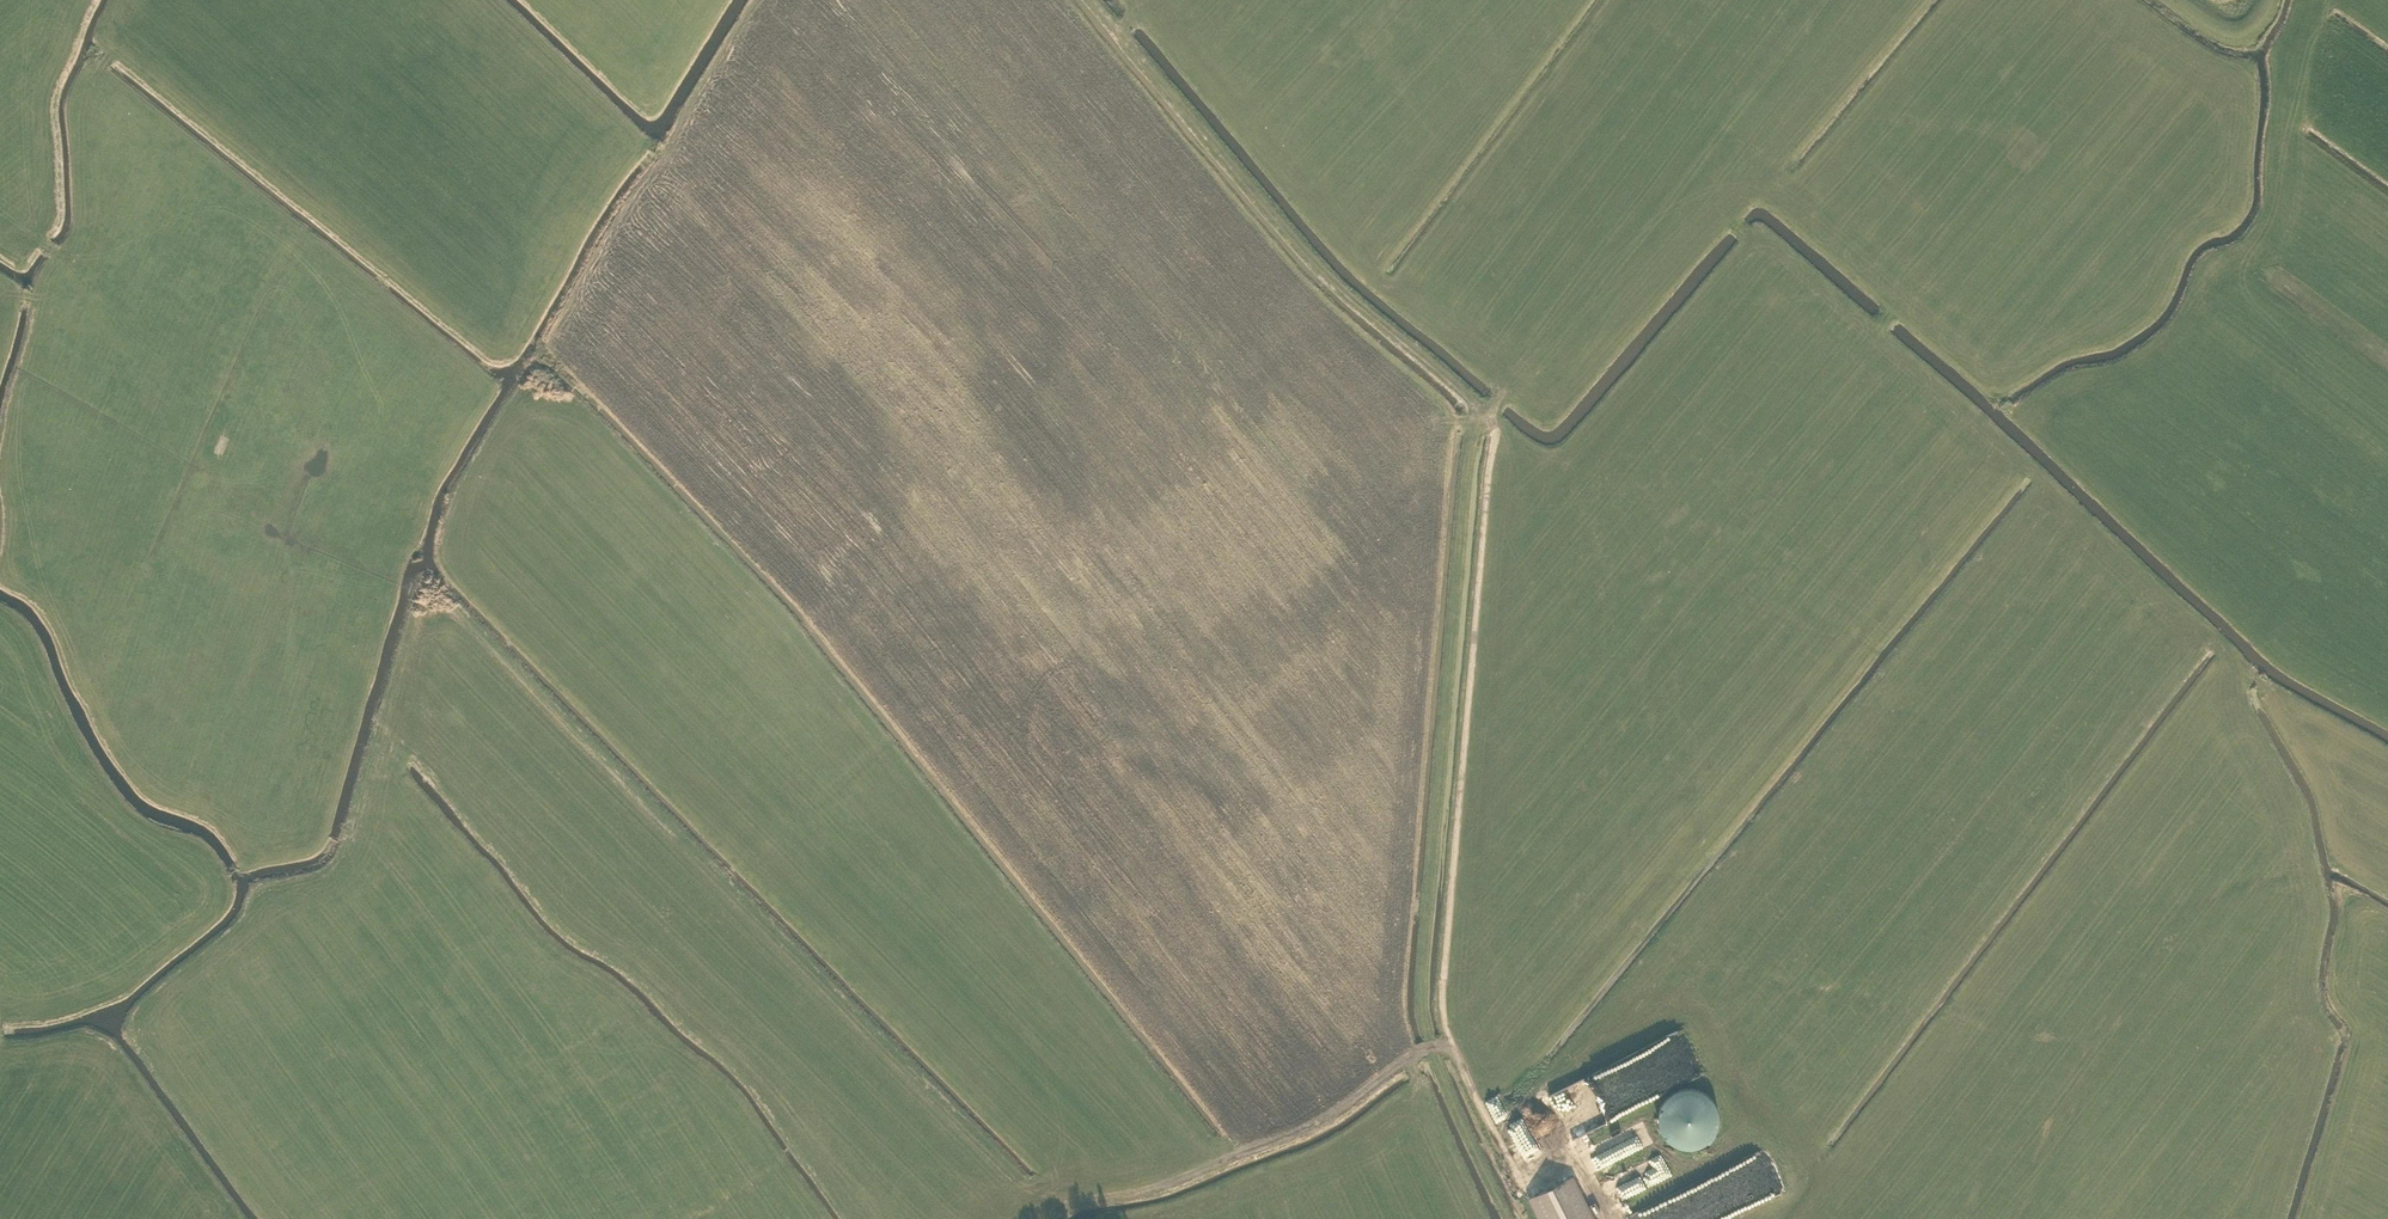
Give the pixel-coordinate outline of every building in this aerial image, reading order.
[(1694,1086),(1689,1085),(1683,1086),(1678,1087),(1673,1089),(1668,1093),(1664,1097),(1661,1101),(1658,1106),(1657,1112),(1656,1118),(1657,1123),(1658,1129),(1661,1134),(1664,1138),(1668,1142),(1673,1146),(1678,1148),(1683,1149),(1689,1150),(1694,1149),(1700,1148),(1705,1146),(1710,1142),(1714,1138),(1717,1134),(1719,1129),(1721,1123),(1721,1118),(1721,1112),(1719,1106),(1717,1101),(1714,1097),(1710,1093),(1705,1089),(1700,1087),(1694,1086)] [(1573,1176),(1528,1198),(1539,1218),(1595,1218),(1573,1176)]
